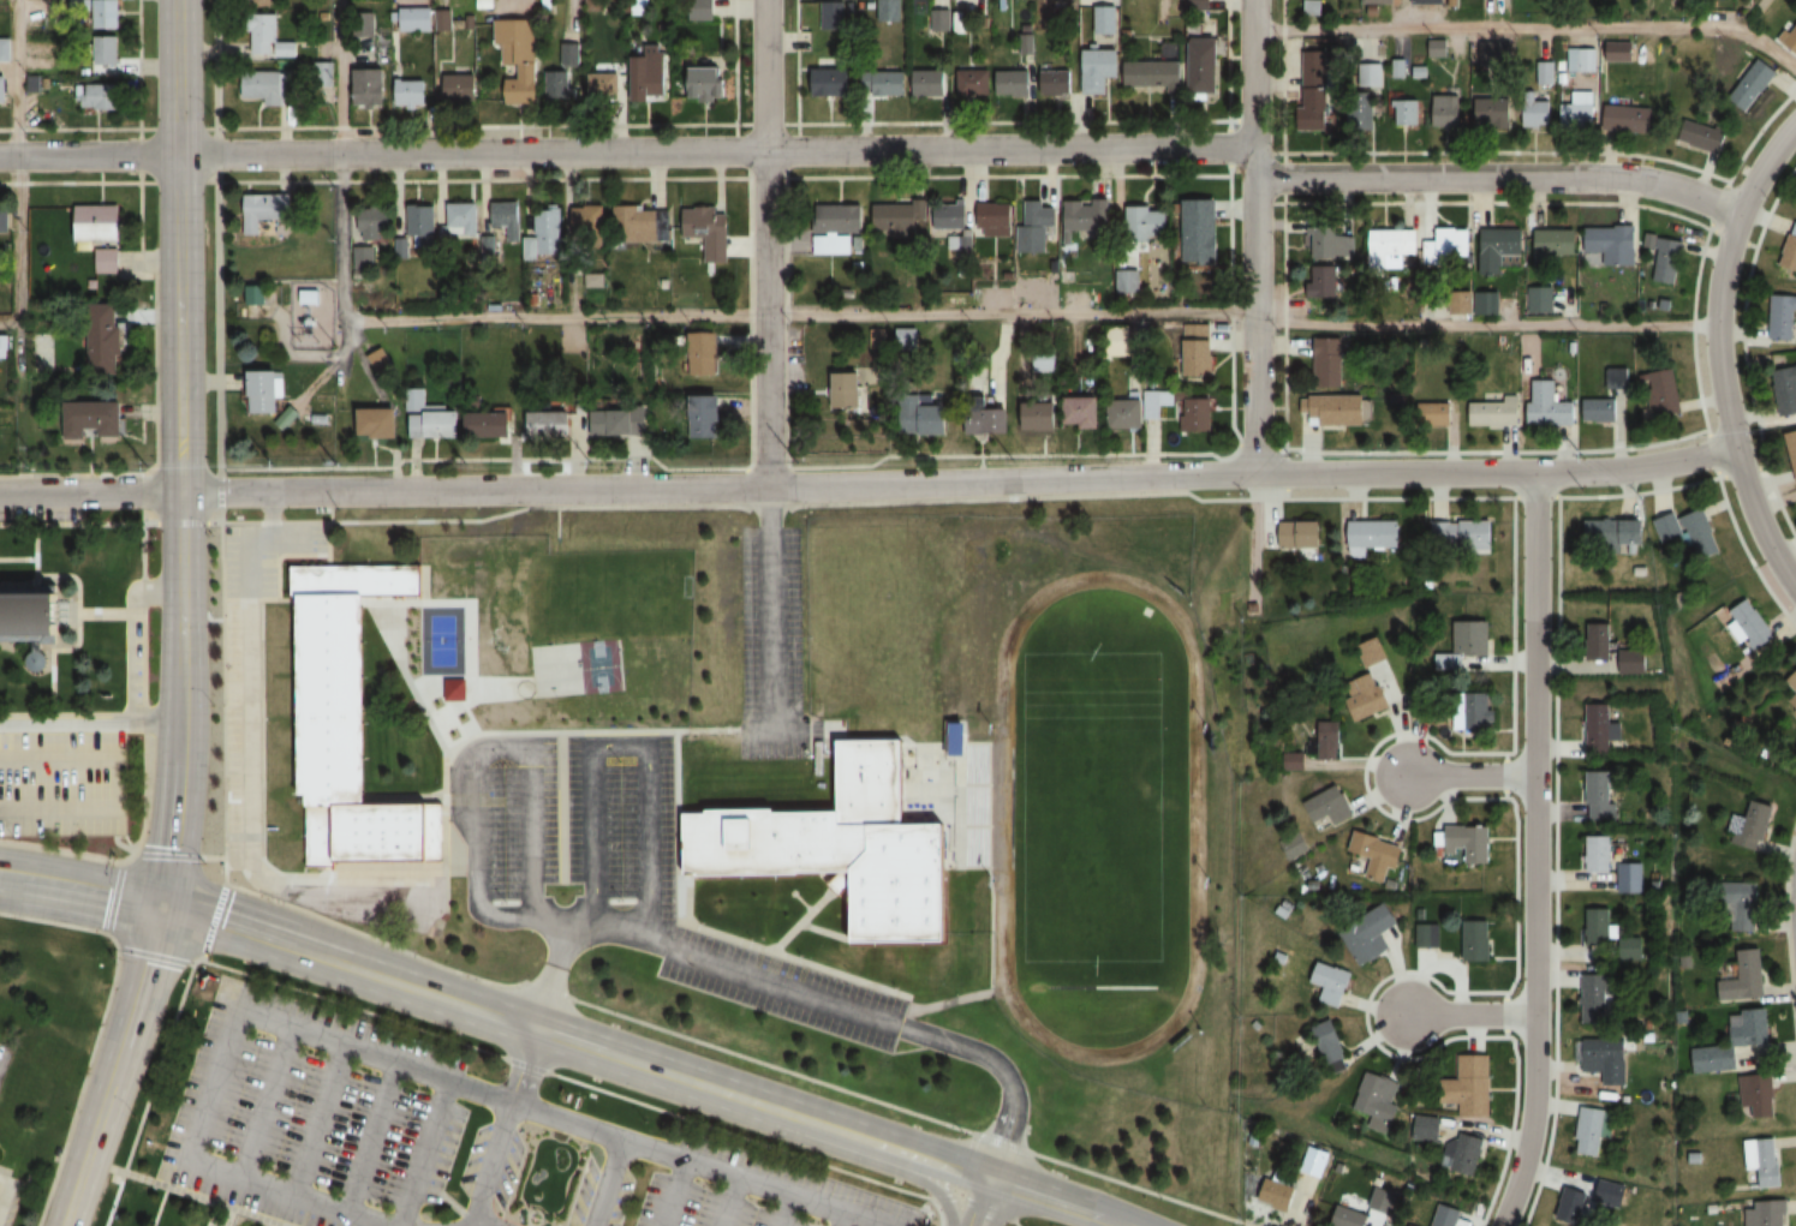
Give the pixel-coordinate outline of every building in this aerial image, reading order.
[(93,29),(118,29),(118,0),(93,0),(93,29)] [(715,0),(691,0),(691,20),(715,20),(715,0)] [(877,21),(899,21),(899,0),(877,0),(877,21)] [(1189,10),(1210,10),(1210,0),(1189,0),(1189,10)] [(819,30),(845,30),(845,1),(819,1),(819,30)] [(399,32),(432,32),(432,8),(399,8),(399,32)] [(434,32),(450,32),(450,10),(434,10),(434,32)] [(251,57),(296,57),(296,42),(277,42),(277,14),(251,14),(251,57)] [(1778,40),(1795,54),(1795,17),(1778,40)] [(494,21),(494,45),(500,45),(501,65),(518,65),(518,79),(506,79),(506,104),(537,104),(536,21),(494,21)] [(118,67),(117,37),(85,38),(86,68),(118,67)] [(0,38),(0,61),(11,61),(11,38),(0,38)] [(1218,38),(1189,38),(1189,95),(1218,95),(1218,38)] [(1447,60),(1449,42),(1428,40),(1426,59),(1447,60)] [(578,66),(578,43),(560,43),(560,66),(578,66)] [(630,100),(667,100),(667,45),(641,45),(641,55),(630,55),(630,100)] [(1598,72),(1598,49),(1568,49),(1568,72),(1598,72)] [(1084,95),(1106,95),(1106,78),(1119,78),(1119,50),(1084,50),(1084,95)] [(1303,132),(1330,131),(1329,52),(1303,52),(1303,132)] [(1728,99),(1748,113),(1778,71),(1758,58),(1728,99)] [(1182,62),(1126,62),(1126,87),(1182,87),(1182,62)] [(1361,64),(1362,87),(1383,87),(1382,64),(1361,64)] [(726,102),(726,68),(686,68),(686,102),(726,102)] [(906,96),(906,68),(865,68),(865,96),(906,96)] [(384,106),(384,69),(353,69),(353,106),(384,106)] [(851,69),(811,69),(811,97),(851,97),(851,69)] [(294,106),(294,70),(255,70),(255,106),(294,106)] [(946,96),(946,70),(913,70),(913,96),(946,96)] [(991,97),(991,70),(959,70),(959,97),(991,97)] [(577,100),(577,88),(569,88),(569,71),(546,71),(546,100),(577,100)] [(1031,71),(998,71),(998,97),(1031,97),(1031,71)] [(1073,71),(1041,71),(1041,95),(1073,95),(1073,71)] [(622,74),(587,74),(587,100),(622,100),(622,74)] [(478,75),(443,75),(443,102),(478,102),(478,75)] [(427,106),(427,80),(396,80),(396,106),(427,106)] [(76,85),(76,111),(119,111),(119,85),(76,85)] [(1434,127),(1460,127),(1460,97),(1434,97),(1434,127)] [(1512,98),(1477,98),(1477,128),(1512,128),(1512,98)] [(1395,127),(1419,127),(1419,100),(1395,100),(1395,127)] [(1524,100),(1524,127),(1552,127),(1552,100),(1524,100)] [(1348,131),(1376,131),(1376,102),(1348,102),(1348,131)] [(1597,106),(1563,105),(1562,130),(1597,130),(1597,106)] [(1653,108),(1607,108),(1607,132),(1653,132),(1653,108)] [(1721,156),(1728,131),(1692,120),(1685,146),(1721,156)] [(291,195),(244,195),(244,235),(258,235),(258,220),(291,220),(291,195)] [(1093,239),(1108,239),(1108,201),(1062,201),(1062,232),(1093,232),(1093,239)] [(1219,201),(1183,201),(1183,264),(1219,264),(1219,201)] [(873,205),(873,234),(917,235),(917,218),(925,218),(926,202),(911,202),(911,205),(873,205)] [(560,258),(561,210),(532,209),(532,237),(519,236),(520,203),(490,203),(489,229),(507,229),(506,242),(521,242),(521,257),(560,258)] [(1045,254),(1045,227),(1054,227),(1054,203),(1024,203),(1024,227),(1016,227),(1016,254),(1045,254)] [(446,235),(477,235),(477,204),(446,204),(446,235)] [(933,230),(965,230),(965,204),(933,204),(933,230)] [(1011,236),(1011,204),(976,204),(976,236),(1011,236)] [(415,249),(434,249),(434,205),(407,205),(407,237),(415,237),(415,249)] [(862,205),(813,205),(813,232),(862,232),(862,205)] [(9,235),(9,207),(0,207),(0,235),(9,235)] [(121,243),(121,207),(76,207),(76,243),(121,243)] [(604,207),(572,207),(572,236),(604,236),(604,207)] [(613,208),(613,242),(670,242),(670,208),(613,208)] [(1126,238),(1168,238),(1168,208),(1126,208),(1126,238)] [(705,239),(704,265),(728,265),(729,210),(683,209),(683,238),(705,239)] [(389,239),(389,210),(357,210),(357,239),(389,239)] [(1421,264),(1470,264),(1470,230),(1432,229),(1433,214),(1421,214),(1421,264)] [(1795,221),(1778,264),(1795,271),(1795,221)] [(1353,226),(1312,226),(1312,259),(1353,259),(1353,226)] [(1636,228),(1585,228),(1585,253),(1604,253),(1604,267),(1636,267),(1636,228)] [(1413,231),(1366,231),(1366,268),(1403,268),(1403,256),(1413,256),(1413,231)] [(1481,262),(1523,262),(1523,231),(1481,231),(1481,262)] [(1558,264),(1558,256),(1577,256),(1577,231),(1534,231),(1534,264),(1558,264)] [(813,236),(813,255),(850,255),(850,236),(813,236)] [(1676,286),(1684,242),(1659,237),(1651,282),(1676,286)] [(118,274),(118,247),(95,247),(95,274),(118,274)] [(353,270),(372,270),(372,247),(353,247),(353,270)] [(1338,299),(1338,268),(1312,268),(1312,299),(1338,299)] [(1137,294),(1137,271),(1114,271),(1114,294),(1137,294)] [(246,306),(276,306),(276,288),(246,288),(246,306)] [(1769,296),(1769,340),(1793,340),(1793,311),(1795,311),(1795,296),(1769,296)] [(88,304),(87,373),(117,373),(119,305),(88,304)] [(1183,326),(1183,378),(1215,378),(1215,326),(1183,326)] [(1107,357),(1133,357),(1133,327),(1107,327),(1107,357)] [(917,348),(917,328),(893,328),(893,348),(917,348)] [(688,334),(688,377),(717,377),(717,334),(688,334)] [(1345,388),(1345,339),(1316,339),(1316,388),(1345,388)] [(367,358),(373,371),(387,365),(381,352),(367,358)] [(1795,413),(1795,366),(1775,366),(1776,414),(1795,413)] [(1681,414),(1675,369),(1645,374),(1652,418),(1681,414)] [(249,372),(249,414),(280,414),(280,372),(249,372)] [(828,409),(859,410),(860,373),(828,373),(828,409)] [(1575,426),(1575,402),(1558,402),(1558,385),(1529,385),(1529,426),(1575,426)] [(412,438),(461,439),(461,410),(426,409),(426,390),(408,389),(407,412),(413,412),(412,438)] [(1466,427),(1519,427),(1519,395),(1466,395),(1466,427)] [(1311,427),(1368,427),(1368,396),(1311,396),(1311,427)] [(688,440),(720,440),(720,397),(688,397),(688,440)] [(1102,429),(1102,399),(1066,399),(1066,429),(1102,429)] [(1214,399),(1183,399),(1183,432),(1214,432),(1214,399)] [(1618,423),(1618,399),(1584,399),(1584,423),(1618,423)] [(1110,401),(1110,429),(1146,429),(1146,401),(1110,401)] [(123,403),(64,403),(64,436),(123,436),(123,403)] [(1452,427),(1452,403),(1418,403),(1418,427),(1452,427)] [(1060,430),(1060,405),(1024,405),(1024,430),(1060,430)] [(951,406),(906,406),(906,435),(951,435),(951,406)] [(1011,408),(966,408),(966,434),(1011,434),(1011,408)] [(359,438),(398,438),(398,410),(359,410),(359,438)] [(648,410),(595,410),(595,437),(648,437),(648,410)] [(572,437),(572,412),(527,412),(527,437),(572,437)] [(513,413),(467,413),(467,438),(513,438),(513,413)] [(1795,465),(1795,430),(1787,432),(1795,465)] [(1693,552),(1716,546),(1705,508),(1675,516),(1675,514),(1655,520),(1661,542),(1688,534),(1693,552)] [(1433,520),(1433,543),(1493,543),(1493,520),(1433,520)] [(1324,521),(1279,521),(1279,548),(1324,548),(1324,521)] [(1366,558),(1366,548),(1401,548),(1401,521),(1347,521),(1347,558),(1366,558)] [(1645,521),(1586,524),(1587,547),(1647,544),(1645,521)] [(296,567),(424,566),(425,596),(369,596),(370,803),(435,803),(436,860),(339,861),(340,867),(311,867),(310,861),(306,861),(306,795),(298,795),(296,567)] [(1000,597),(1012,597),(1012,583),(1000,583),(1000,597)] [(29,642),(0,642),(0,586),(73,587),(73,644),(42,644),(42,652),(47,657),(47,665),(43,670),(36,671),(31,671),(28,669),(26,665),(25,662),(25,658),(28,654),(31,653),(31,646),(28,646),(29,642)] [(1775,637),(1748,597),(1725,612),(1752,652),(1775,637)] [(1489,656),(1489,622),(1453,622),(1453,654),(1430,654),(1430,671),(1460,671),(1460,656),(1489,656)] [(1586,660),(1612,660),(1612,622),(1586,622),(1586,660)] [(1391,658),(1381,637),(1358,648),(1368,669),(1391,658)] [(1621,674),(1649,674),(1649,650),(1621,650),(1621,674)] [(1786,682),(1795,692),(1795,672),(1786,682)] [(1356,722),(1394,706),(1384,683),(1346,699),(1356,722)] [(1492,730),(1492,694),(1456,694),(1456,730),(1492,730)] [(1611,755),(1611,741),(1623,741),(1623,723),(1612,723),(1612,703),(1587,703),(1587,755),(1611,755)] [(1318,760),(1339,760),(1339,720),(1318,720),(1318,760)] [(831,738),(834,812),(690,815),(691,873),(860,869),(863,944),(957,941),(955,823),(908,824),(906,737),(831,738)] [(1610,821),(1610,772),(1587,772),(1587,821),(1610,821)] [(1354,813),(1339,783),(1300,802),(1314,833),(1354,813)] [(1735,815),(1727,841),(1761,852),(1776,806),(1750,798),(1744,818),(1735,815)] [(1490,827),(1447,827),(1447,849),(1468,849),(1468,864),(1490,864),(1490,827)] [(1404,847),(1353,830),(1346,851),(1370,858),(1364,875),(1385,882),(1389,868),(1396,871),(1404,847)] [(1610,873),(1610,836),(1586,836),(1586,873),(1610,873)] [(1618,893),(1643,893),(1643,863),(1618,863),(1618,893)] [(1729,882),(1729,931),(1758,931),(1758,882),(1729,882)] [(1400,924),(1389,905),(1342,930),(1361,965),(1390,949),(1382,934),(1400,924)] [(1586,908),(1586,945),(1611,945),(1611,908),(1586,908)] [(1490,920),(1463,920),(1463,961),(1490,961),(1490,920)] [(1644,937),(1619,937),(1619,959),(1644,959),(1644,937)] [(1738,949),(1739,979),(1717,980),(1718,1000),(1764,998),(1762,948),(1738,949)] [(1307,983),(1323,987),(1319,1002),(1342,1009),(1353,972),(1314,960),(1307,983)] [(1582,1023),(1610,1023),(1610,974),(1582,974),(1582,1023)] [(1739,1071),(1737,1046),(1771,1044),(1769,1010),(1731,1012),(1733,1047),(1692,1049),(1694,1073),(1739,1071)] [(1325,1066),(1347,1059),(1335,1020),(1313,1027),(1325,1066)] [(1626,1040),(1590,1040),(1590,1087),(1626,1087),(1626,1040)] [(1491,1117),(1491,1055),(1461,1055),(1461,1077),(1449,1077),(1449,1102),(1461,1102),(1461,1117),(1491,1117)] [(1391,1134),(1400,1106),(1393,1104),(1400,1082),(1369,1072),(1358,1109),(1377,1115),(1373,1128),(1391,1134)] [(1742,1076),(1743,1118),(1777,1117),(1776,1075),(1742,1076)] [(1601,1138),(1613,1139),(1614,1108),(1576,1107),(1574,1154),(1600,1155),(1601,1138)] [(1442,1139),(1442,1117),(1417,1117),(1417,1139),(1442,1139)] [(1484,1138),(1457,1135),(1453,1174),(1480,1177),(1484,1138)] [(1744,1142),(1748,1172),(1756,1171),(1759,1190),(1783,1186),(1776,1137),(1744,1142)] [(1329,1153),(1306,1144),(1297,1171),(1320,1179),(1329,1153)] [(1257,1201),(1288,1213),(1297,1189),(1267,1177),(1257,1201)] [(1629,1187),(1600,1180),(1594,1202),(1623,1210),(1629,1187)] [(1391,1218),(1397,1193),(1371,1186),(1365,1214),(1335,1206),(1330,1225),(1378,1225),(1380,1215),(1391,1218)] [(1579,1225),(1588,1195),(1562,1187),(1553,1218),(1579,1225)] [(1787,1202),(1749,1202),(1749,1225),(1787,1225),(1787,1202)] [(1460,1210),(1437,1204),(1431,1225),(1456,1225),(1460,1210)]
